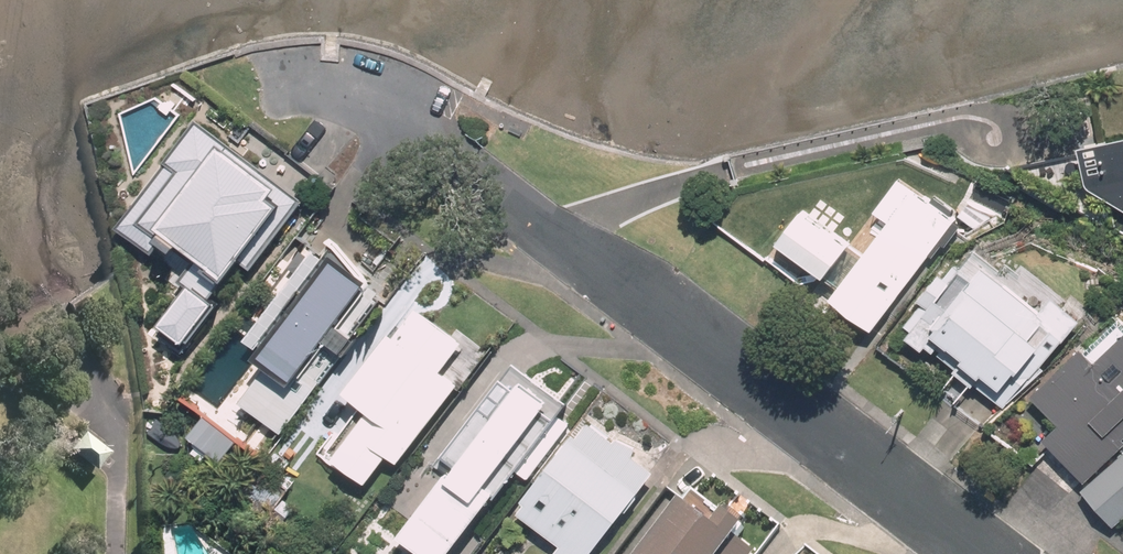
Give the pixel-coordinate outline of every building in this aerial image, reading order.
[(207,116),(121,224),(157,252),(168,238),(185,252),(165,277),(183,291),(148,336),(180,361),(230,298),(220,290),(293,199),(280,189),(288,179),(207,116)] [(1073,148),(1074,153),(1006,166),(1101,221),(1098,204),(1111,202),(1116,226),(1122,230),(1122,138),(1073,148)] [(899,185),(876,215),(886,222),(827,302),(869,333),(926,257),(929,259),(954,225),(899,185)] [(773,246),(820,281),(848,242),(801,208),(773,246)] [(272,356),(240,397),(281,428),(351,337),(348,335),(378,295),(365,285),(371,278),(328,246),(321,254),(310,245),(243,334),(272,356)] [(919,301),(902,321),(910,328),(898,341),(913,354),(921,343),(930,350),(934,345),(939,349),(938,350),(1005,405),(1005,404),(1061,337),(1062,338),(1079,317),(1051,294),(1036,311),(979,264),(969,276),(952,262),(946,269),(941,275),(937,271),(916,298),(919,301)] [(387,329),(342,387),(365,405),(362,409),(326,456),(359,481),(382,451),(392,459),(454,381),(437,367),(458,339),(412,303),(390,331),(387,329)] [(1122,432),(1122,330),(1093,360),(1077,344),(1029,390),(1057,418),(1042,434),(1084,477),(1122,439),(1122,433),(1122,432)] [(534,401),(504,378),(437,466),(440,468),(396,526),(433,553),(440,553),(466,521),(479,530),(502,499),(508,503),(569,424),(565,422),(577,406),(547,384),(534,401)] [(652,471),(586,420),(572,437),(568,435),(510,510),(557,546),(552,553),(553,553),(588,553),(652,471)] [(1088,484),(1118,517),(1122,512),(1122,453),(1088,484)] [(754,547),(735,532),(742,524),(720,507),(706,525),(674,500),(632,553),(748,553),(754,547)]
